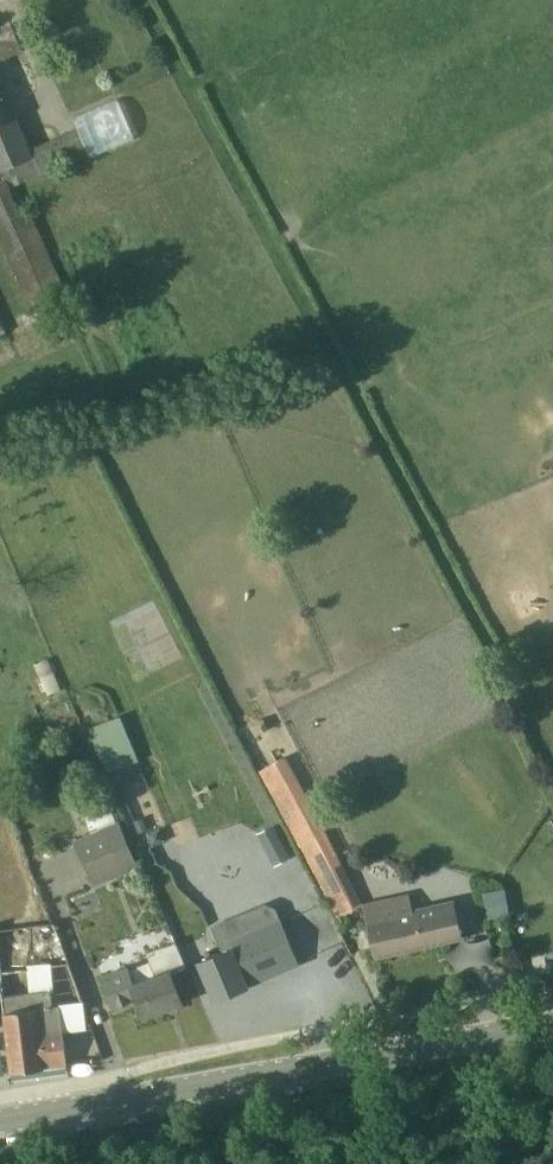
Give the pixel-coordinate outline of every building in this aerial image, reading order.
[(23,50),(13,27),(0,33),(0,60),(23,50)] [(78,128),(28,149),(0,82),(0,242),(29,311),(64,295),(31,216),(22,220),(8,187),(89,153),(78,128)] [(50,655),(35,659),(45,691),(59,687),(50,655)] [(88,729),(107,771),(115,786),(138,776),(132,762),(139,759),(119,715),(88,729)] [(341,916),(362,905),(364,904),(286,756),(259,770),(340,917),(341,916)] [(76,799),(90,833),(117,822),(109,805),(102,808),(95,791),(76,799)] [(133,821),(139,832),(147,828),(142,817),(133,821)] [(137,866),(117,822),(90,833),(74,840),(94,885),(137,866)] [(258,834),(275,866),(292,857),(274,825),(258,834)] [(146,833),(152,846),(166,840),(160,826),(146,833)] [(503,884),(486,887),(491,912),(508,909),(503,884)] [(421,900),(419,892),(364,904),(376,958),(378,957),(378,956),(423,946),(424,947),(425,946),(461,938),(463,938),(463,937),(463,936),(462,936),(455,903),(448,904),(446,894),(421,900)] [(231,949),(201,962),(215,999),(300,964),(280,918),(227,941),(231,949)] [(0,930),(0,1024),(5,1023),(11,1072),(43,1068),(43,1067),(67,1064),(60,1007),(84,1004),(55,923),(0,930)] [(188,968),(177,940),(146,952),(155,976),(134,985),(132,985),(139,1001),(145,1017),(183,1003),(172,974),(188,968)] [(132,985),(134,985),(127,967),(102,977),(115,1010),(139,1001),(132,985)]
